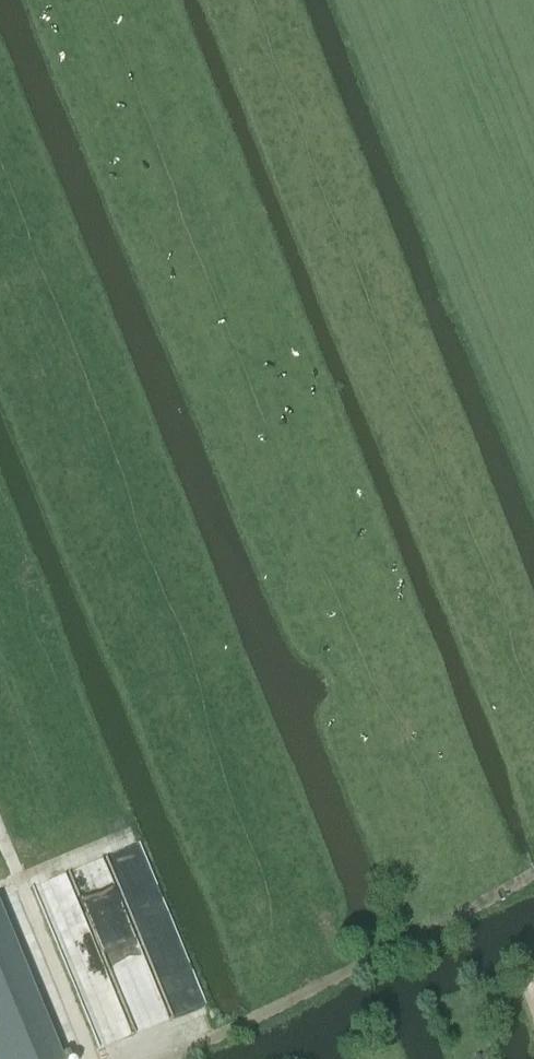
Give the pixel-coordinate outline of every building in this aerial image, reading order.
[(0,909),(0,1058),(62,1058),(0,909)]
